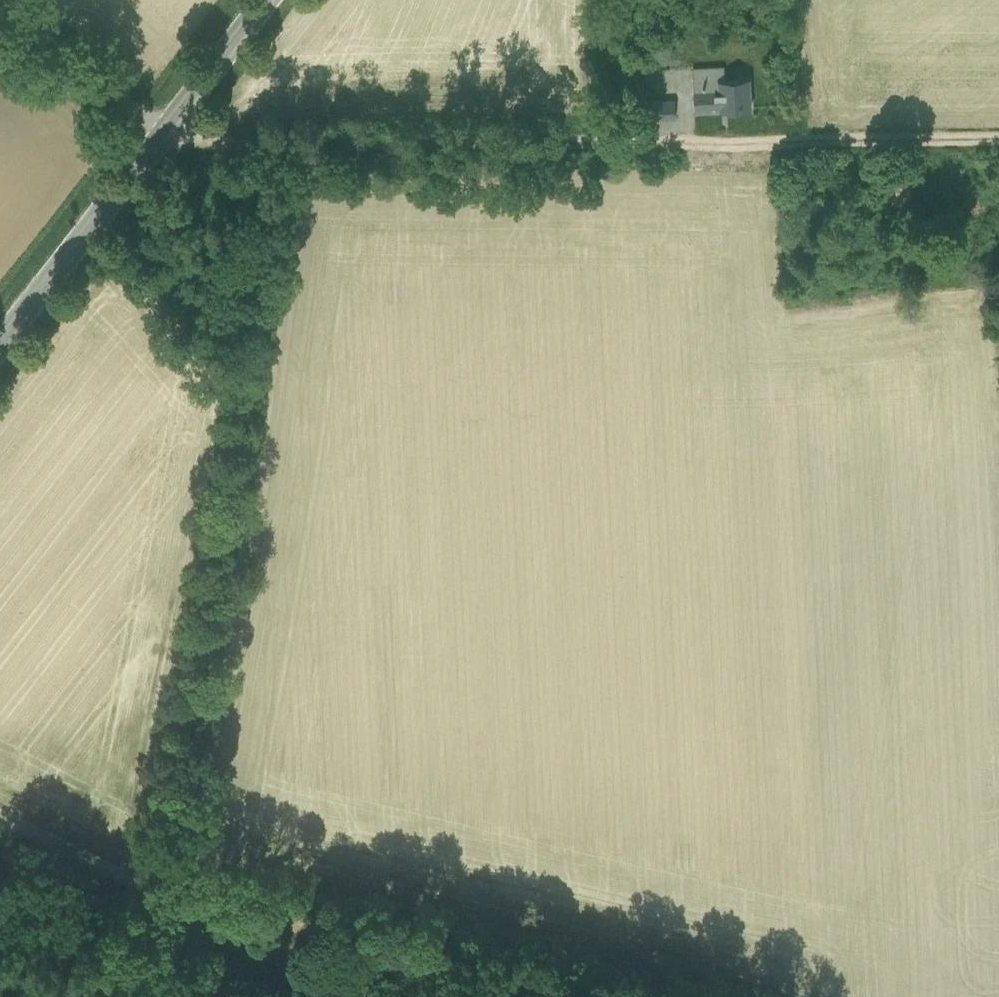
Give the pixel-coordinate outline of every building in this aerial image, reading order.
[(750,76),(726,78),(725,66),(693,68),(695,112),(751,109),(750,76)] [(676,100),(645,101),(645,118),(677,117),(676,100)]
